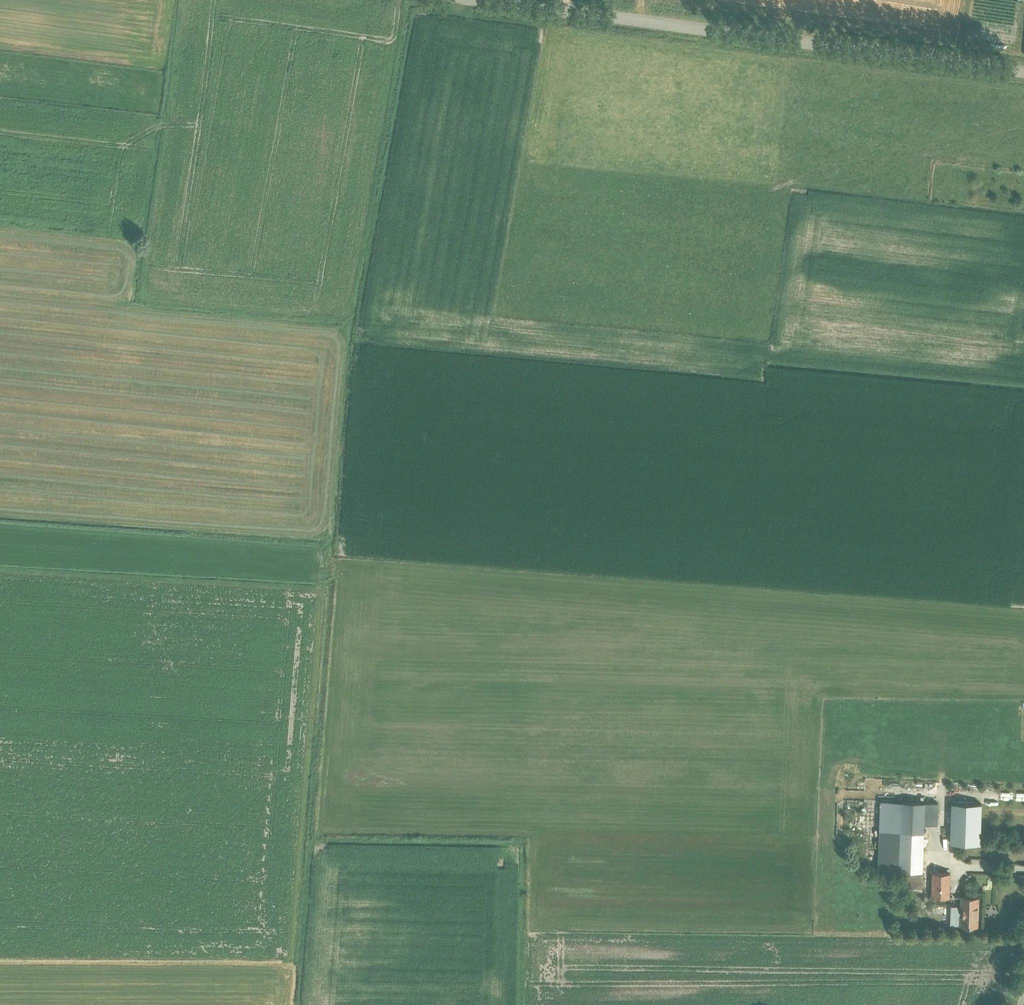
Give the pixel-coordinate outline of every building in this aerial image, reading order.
[(876,781),(876,789),(884,789),(884,781),(876,781)] [(881,800),(879,869),(923,871),(925,801),(881,800)] [(952,802),(950,843),(980,844),(981,834),(981,803),(952,802)] [(850,806),(849,814),(861,816),(863,808),(850,806)] [(933,871),(932,896),(949,897),(950,872),(933,871)] [(906,874),(906,891),(922,891),(923,875),(906,874)] [(952,905),(951,924),(960,924),(977,925),(978,897),(961,896),(961,906),(952,905)]
